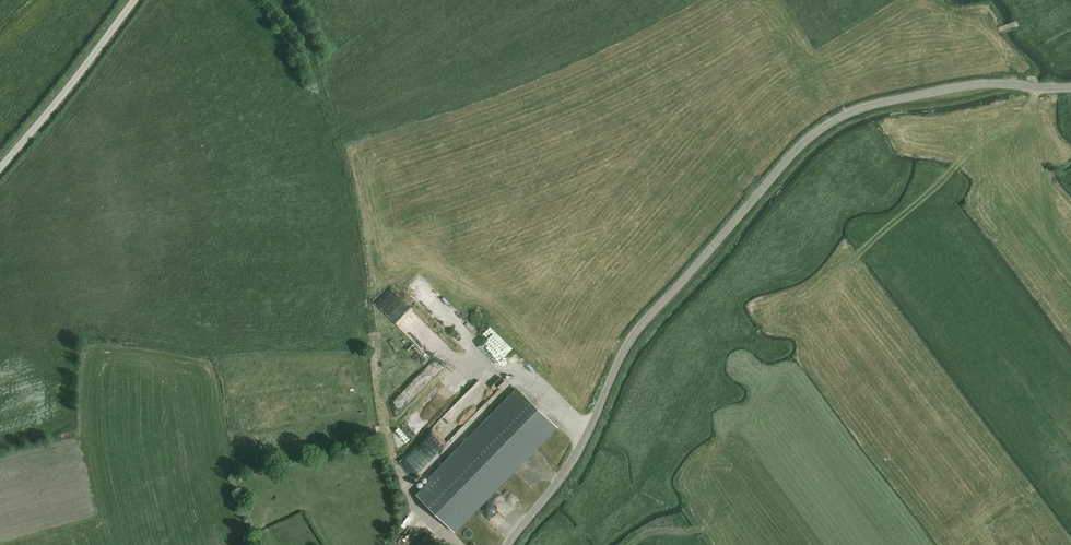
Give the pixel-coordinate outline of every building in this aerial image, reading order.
[(556,427),(518,390),(416,494),(454,531),(556,427)] [(411,469),(419,475),(425,473),(432,463),(441,460),(462,433),(455,428),(439,434),(436,425),(441,419),(429,410),(423,412),(419,417),(422,425),(433,433),(438,431),(440,438),(427,454),(408,461),(411,469)] [(416,423),(400,441),(411,451),(427,433),(416,423)] [(501,513),(495,518),(502,527),(508,522),(501,513)] [(428,534),(417,544),(439,544),(428,534)]
